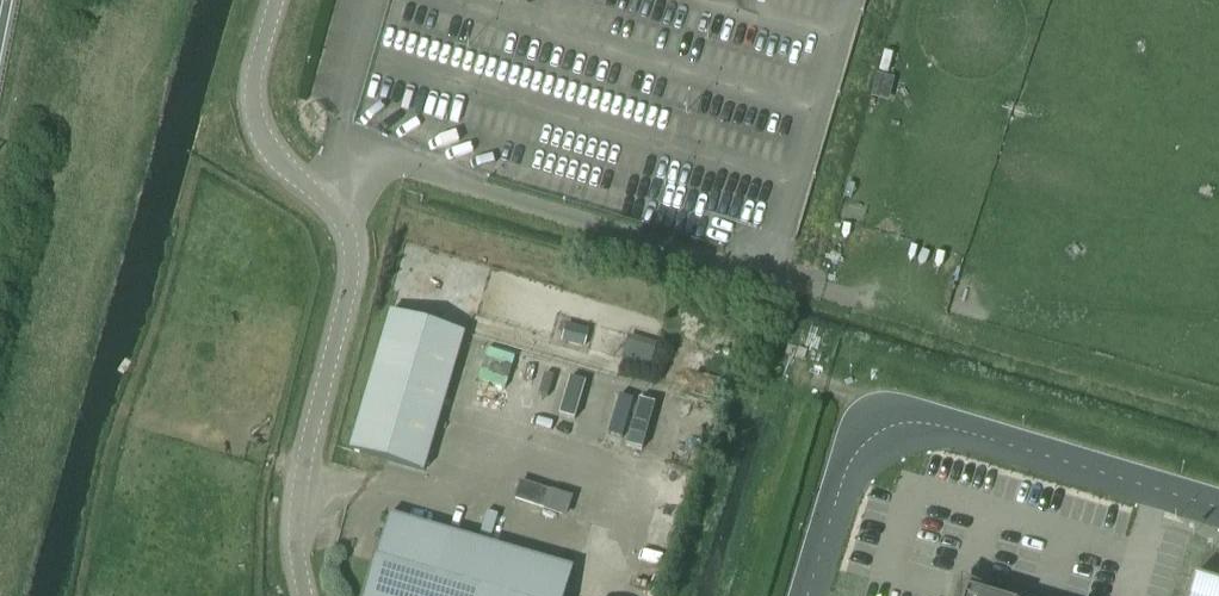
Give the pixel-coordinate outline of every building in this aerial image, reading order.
[(390,312),(349,450),(424,472),(464,334),(390,312)] [(496,545),(394,514),(369,595),(568,595),(576,569),(496,545)] [(1193,576),(1193,578),(1192,580),(1194,580),(1189,595),(1218,595),(1218,584),(1193,576)]
